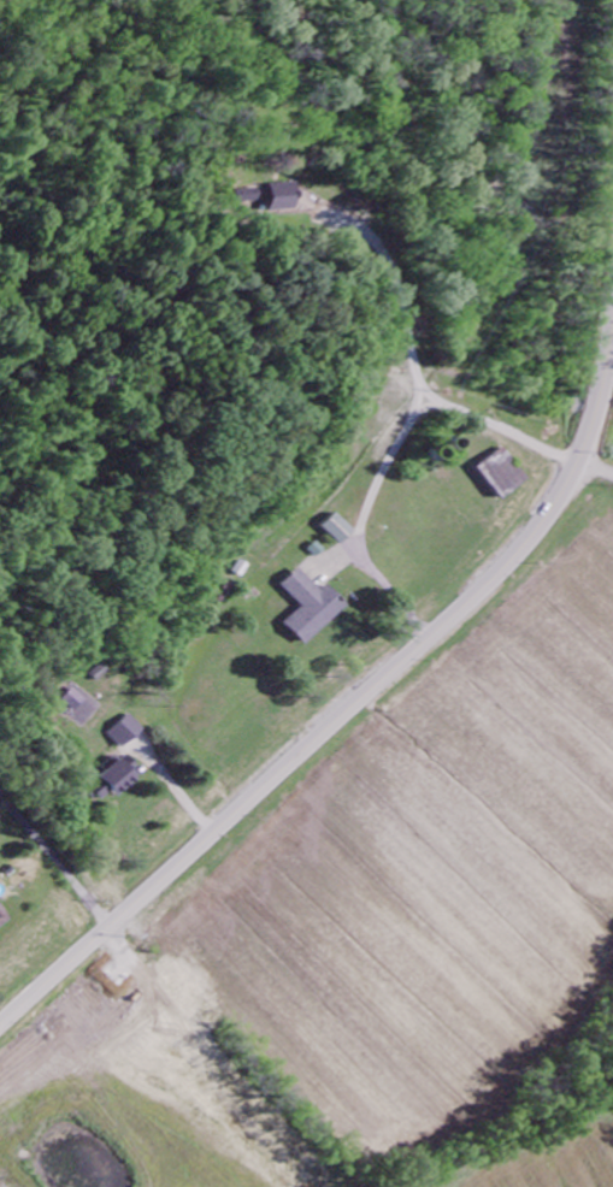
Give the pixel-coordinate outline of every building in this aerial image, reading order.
[(509,499),(533,480),(509,449),(485,468),(509,499)] [(349,547),(363,533),(346,516),(332,529),(349,547)] [(327,592),(308,571),(289,587),(308,608),(290,625),(309,647),(353,609),(333,586),(327,592)] [(81,713),(93,700),(82,689),(70,702),(81,713)] [(114,735),(126,751),(150,732),(137,716),(114,735)] [(140,780),(122,758),(89,785),(104,803),(116,792),(120,797),(140,780)] [(10,922),(0,907),(0,928),(10,922)]
